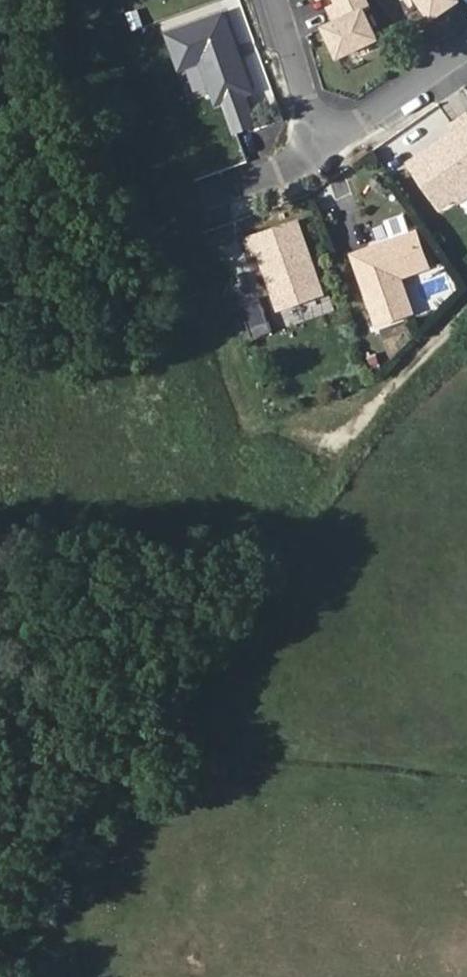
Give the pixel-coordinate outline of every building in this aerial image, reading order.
[(339,2),(331,6),(338,20),(327,25),(341,55),(379,36),(366,8),(371,5),(368,0),(338,0),(339,2)] [(434,17),(458,0),(422,0),(434,17)] [(227,99),(238,130),(257,123),(246,92),(248,91),(251,85),(241,57),(236,54),(234,48),(238,47),(225,13),(170,33),(181,62),(187,65),(204,59),(219,102),(227,99)] [(425,153),(411,163),(441,207),(456,196),(451,189),(466,178),(466,115),(452,125),(456,131),(461,138),(430,159),(425,153)] [(456,131),(425,153),(430,159),(461,138),(456,131)] [(451,189),(456,196),(460,201),(466,196),(466,178),(451,189)] [(392,240),(385,242),(382,249),(371,253),(369,248),(353,254),(379,325),(414,312),(401,274),(430,264),(417,231),(411,233),(404,214),(385,221),(392,240)] [(261,252),(281,309),(325,293),(299,220),(249,238),(255,254),(261,252)] [(385,242),(369,248),(371,253),(382,249),(385,242)] [(261,302),(253,278),(235,285),(243,308),(261,302)] [(261,302),(243,308),(247,317),(265,311),(261,302)]
